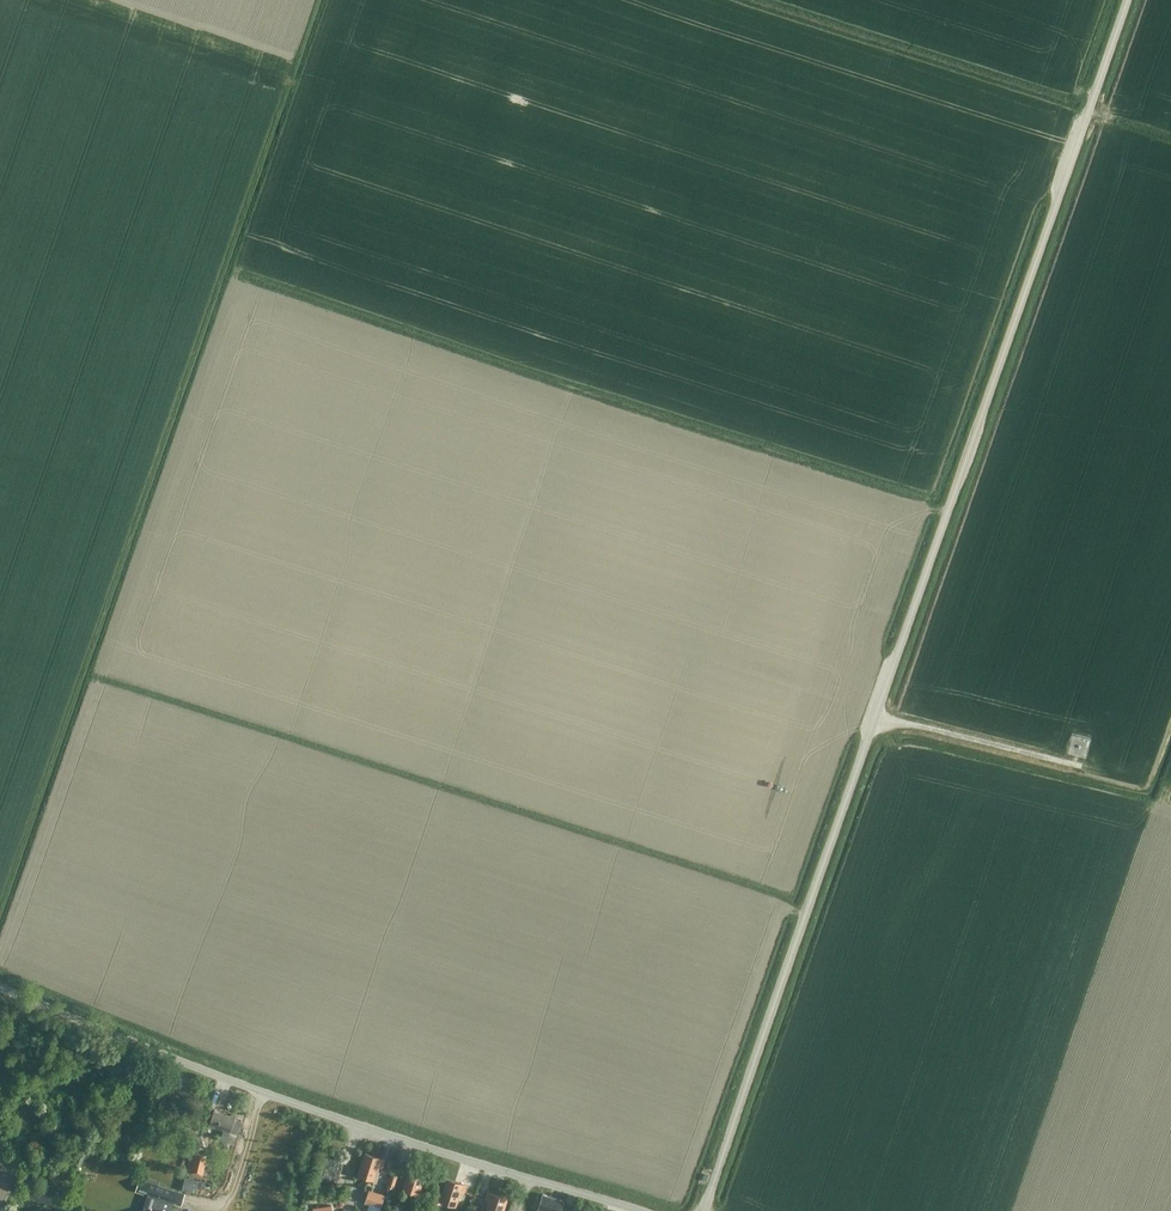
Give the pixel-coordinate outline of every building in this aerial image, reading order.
[(187,1095),(193,1079),(175,1072),(169,1088),(187,1095)] [(165,1087),(153,1083),(155,1097),(155,1099),(152,1098),(149,1107),(150,1108),(149,1110),(155,1112),(165,1087)] [(237,1135),(241,1122),(233,1119),(234,1117),(213,1110),(208,1125),(237,1135)] [(195,1135),(198,1127),(186,1123),(183,1131),(195,1135)] [(204,1145),(201,1135),(189,1138),(193,1149),(204,1145)] [(202,1175),(206,1155),(195,1152),(190,1151),(185,1171),(190,1172),(202,1175)] [(381,1166),(384,1159),(364,1152),(358,1174),(373,1179),(378,1165),(381,1166)] [(343,1170),(343,1159),(332,1159),(332,1154),(325,1154),(325,1170),(343,1170)] [(418,1193),(425,1172),(405,1165),(403,1173),(407,1174),(402,1188),(418,1193)] [(393,1187),(397,1175),(390,1173),(387,1185),(393,1187)] [(173,1202),(168,1200),(171,1189),(158,1185),(159,1181),(143,1176),(142,1180),(138,1191),(148,1194),(143,1210),(147,1210),(170,1210),(173,1202)] [(198,1180),(183,1177),(181,1189),(191,1191),(192,1186),(196,1187),(198,1180)] [(463,1192),(465,1184),(446,1178),(439,1200),(455,1205),(459,1191),(463,1192)] [(380,1207),(384,1193),(371,1190),(369,1197),(366,1196),(364,1202),(380,1207)] [(506,1197),(487,1191),(485,1199),(488,1200),(485,1210),(502,1210),(506,1197)] [(562,1201),(542,1194),(536,1210),(559,1210),(562,1201)]
